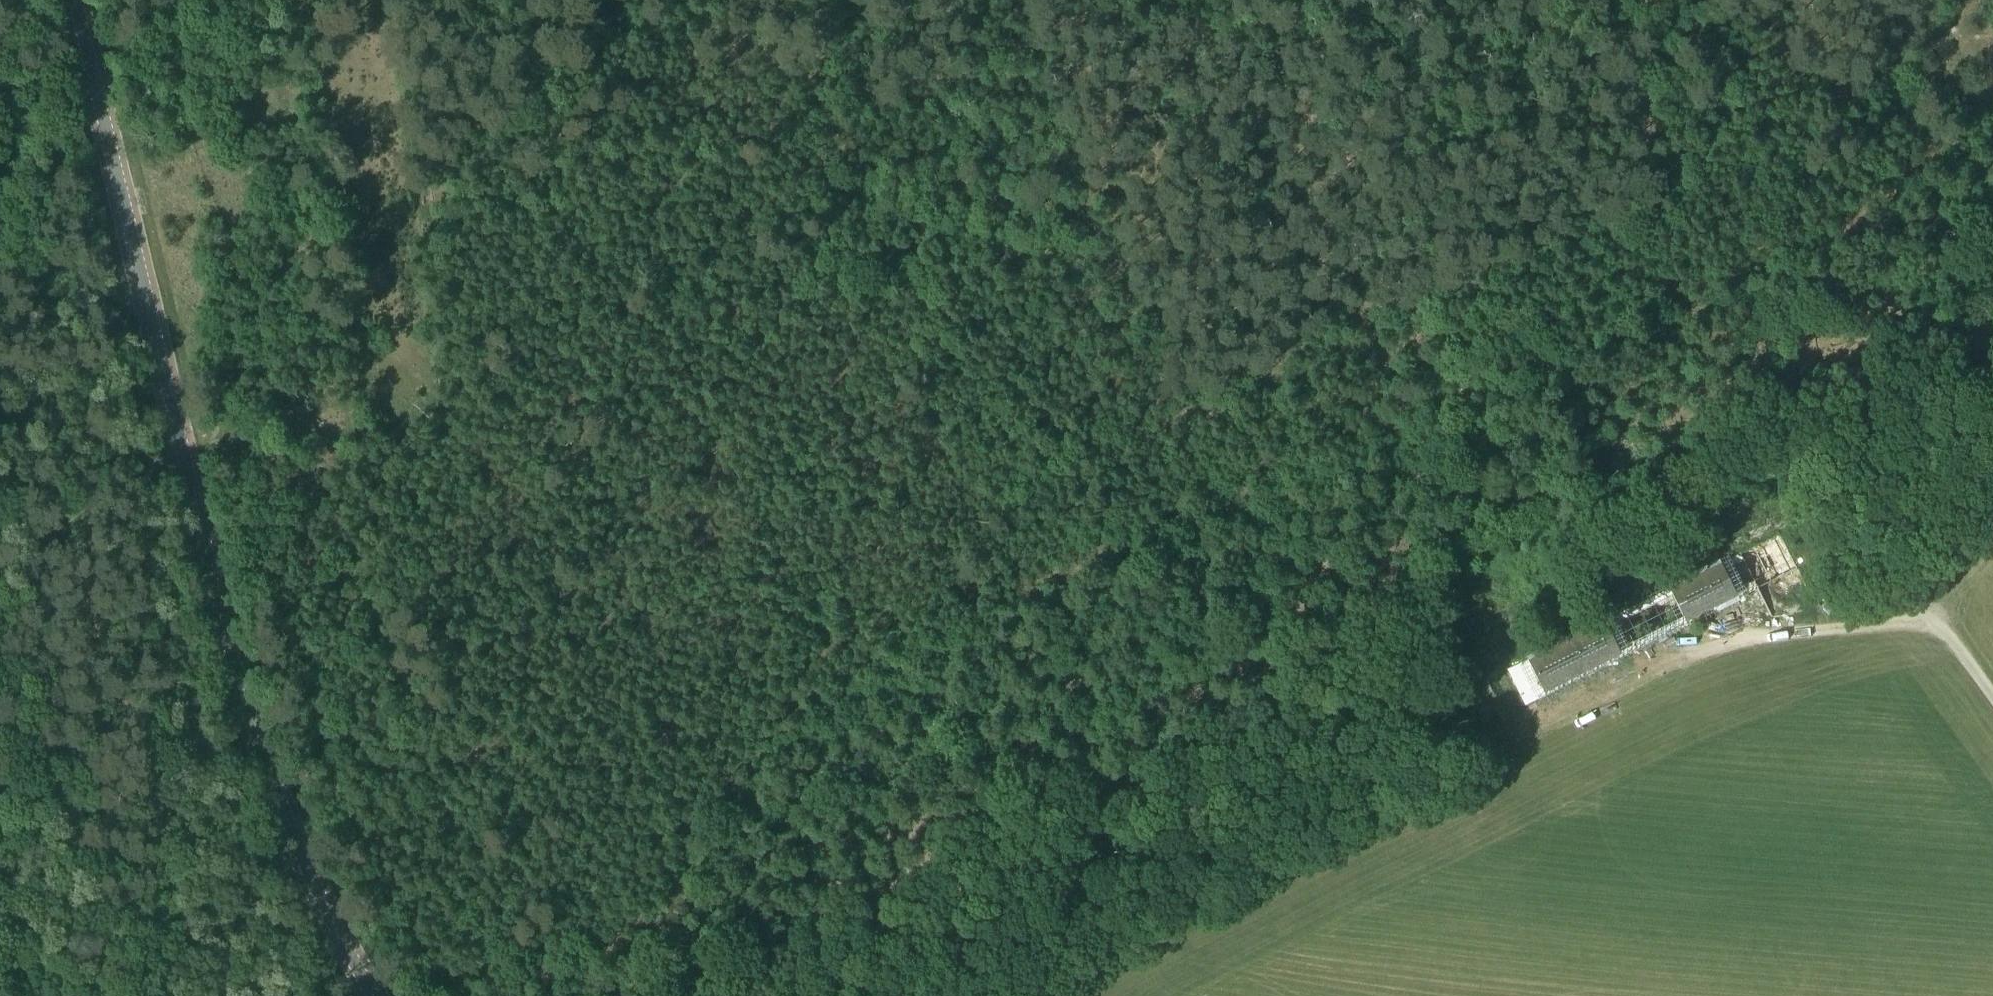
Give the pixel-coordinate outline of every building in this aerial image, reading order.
[(1812,521),(1532,657),(1549,690),(1797,570),(1805,585),(1836,570),(1812,521)]
